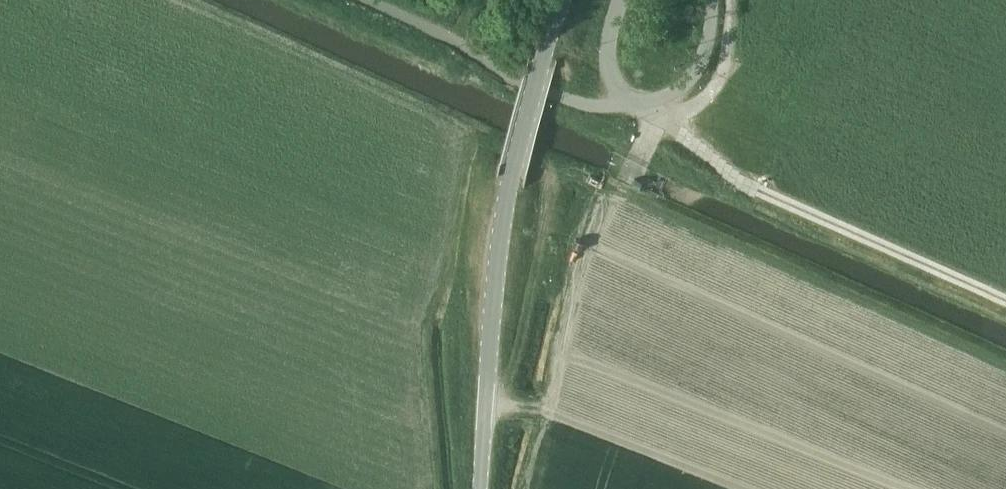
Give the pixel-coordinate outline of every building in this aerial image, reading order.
[(644,176),(635,173),(629,184),(638,188),(644,176)]
